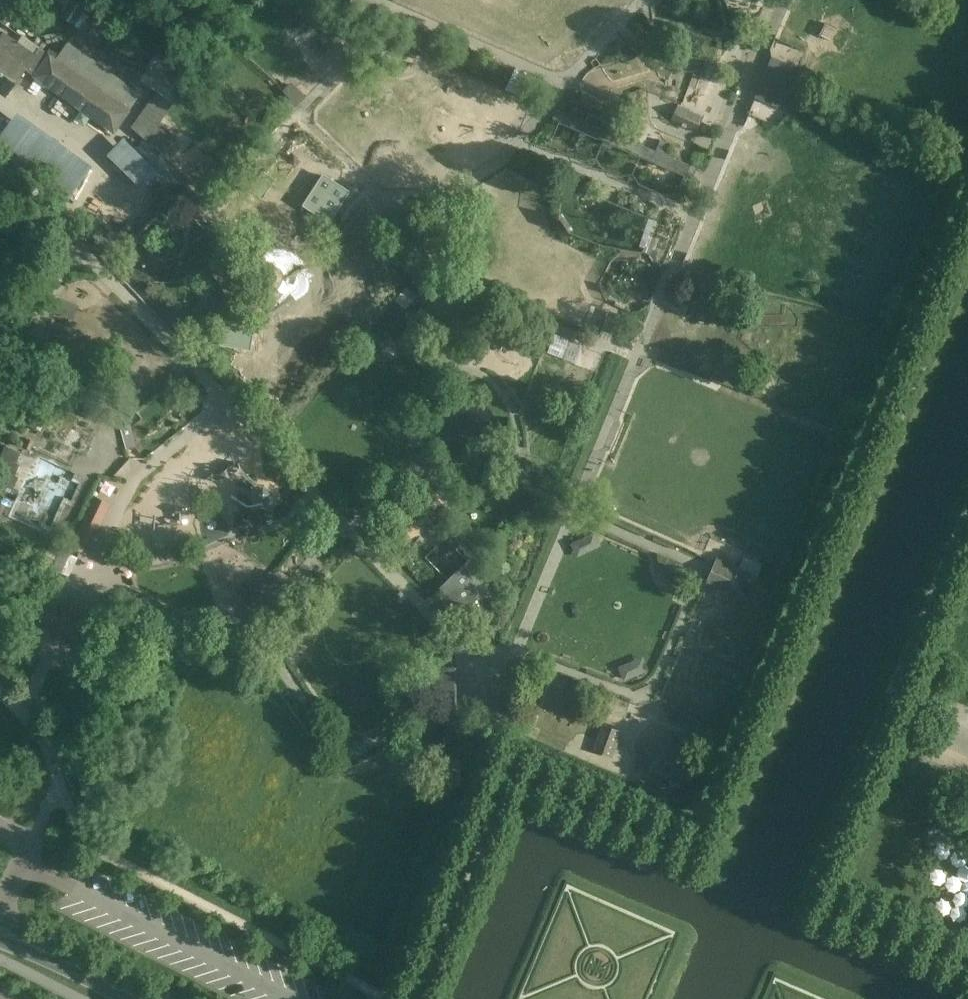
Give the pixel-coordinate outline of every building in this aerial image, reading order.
[(117,29),(102,50),(158,90),(173,101),(178,105),(193,84),(117,29)] [(0,45),(0,89),(7,94),(28,66),(107,122),(131,89),(70,45),(58,61),(40,49),(37,53),(9,33),(0,45)] [(751,93),(762,98),(763,98),(786,107),(801,69),(766,55),(751,93)] [(515,67),(506,88),(527,98),(537,77),(515,67)] [(158,90),(131,126),(146,137),(173,101),(158,90)] [(672,120),(689,126),(702,131),(708,113),(679,103),(672,120)] [(692,176),(696,167),(617,135),(621,126),(589,112),(585,120),(557,109),(553,119),(560,121),(604,140),(641,155),(686,173),(692,176)] [(0,144),(0,154),(68,203),(91,171),(18,118),(0,144)] [(154,172),(143,159),(128,140),(110,155),(136,186),(137,187),(154,172)] [(138,152),(144,159),(155,172),(166,163),(147,141),(138,152)] [(318,184),(314,190),(313,190),(303,206),(329,223),(344,200),(318,184)] [(106,192),(97,206),(105,211),(110,204),(108,202),(112,196),(106,192)] [(396,220),(396,213),(395,207),(383,202),(382,202),(370,211),(373,225),(386,228),(396,220)] [(116,239),(124,247),(138,234),(130,225),(116,239)] [(418,294),(407,286),(396,299),(407,308),(418,294)] [(261,339),(260,338),(247,323),(230,338),(229,339),(229,340),(243,355),(245,355),(261,340),(261,339)] [(557,333),(550,350),(578,360),(584,343),(557,333)] [(37,429),(38,429),(38,428),(42,419),(38,417),(42,408),(28,401),(19,420),(37,429)] [(137,447),(129,418),(120,426),(126,450),(137,447)] [(2,481),(8,484),(9,484),(16,486),(20,476),(17,474),(21,463),(19,462),(23,451),(7,445),(3,456),(7,458),(3,469),(3,470),(6,471),(2,481)] [(94,496),(70,545),(87,554),(111,504),(94,496)] [(579,555),(602,544),(596,531),(572,542),(579,555)] [(449,579),(440,588),(462,608),(478,598),(492,596),(484,557),(469,560),(468,561),(449,579)] [(727,594),(729,590),(729,589),(739,566),(717,557),(705,584),(727,594)] [(669,559),(663,573),(677,579),(682,581),(687,567),(669,559)] [(288,584),(273,571),(251,598),(266,611),(288,584)] [(108,605),(99,600),(88,620),(98,624),(108,605)] [(70,613),(65,611),(62,617),(36,604),(30,616),(56,628),(53,635),(59,637),(64,640),(67,634),(89,644),(94,633),(73,622),(76,616),(70,613)] [(625,679),(650,669),(644,654),(619,664),(625,679)] [(435,706),(451,742),(470,734),(456,701),(456,667),(437,668),(435,706)] [(614,757),(623,735),(624,732),(603,724),(594,749),(594,750),(596,751),(614,757)] [(675,767),(660,761),(655,774),(670,780),(675,767)]
